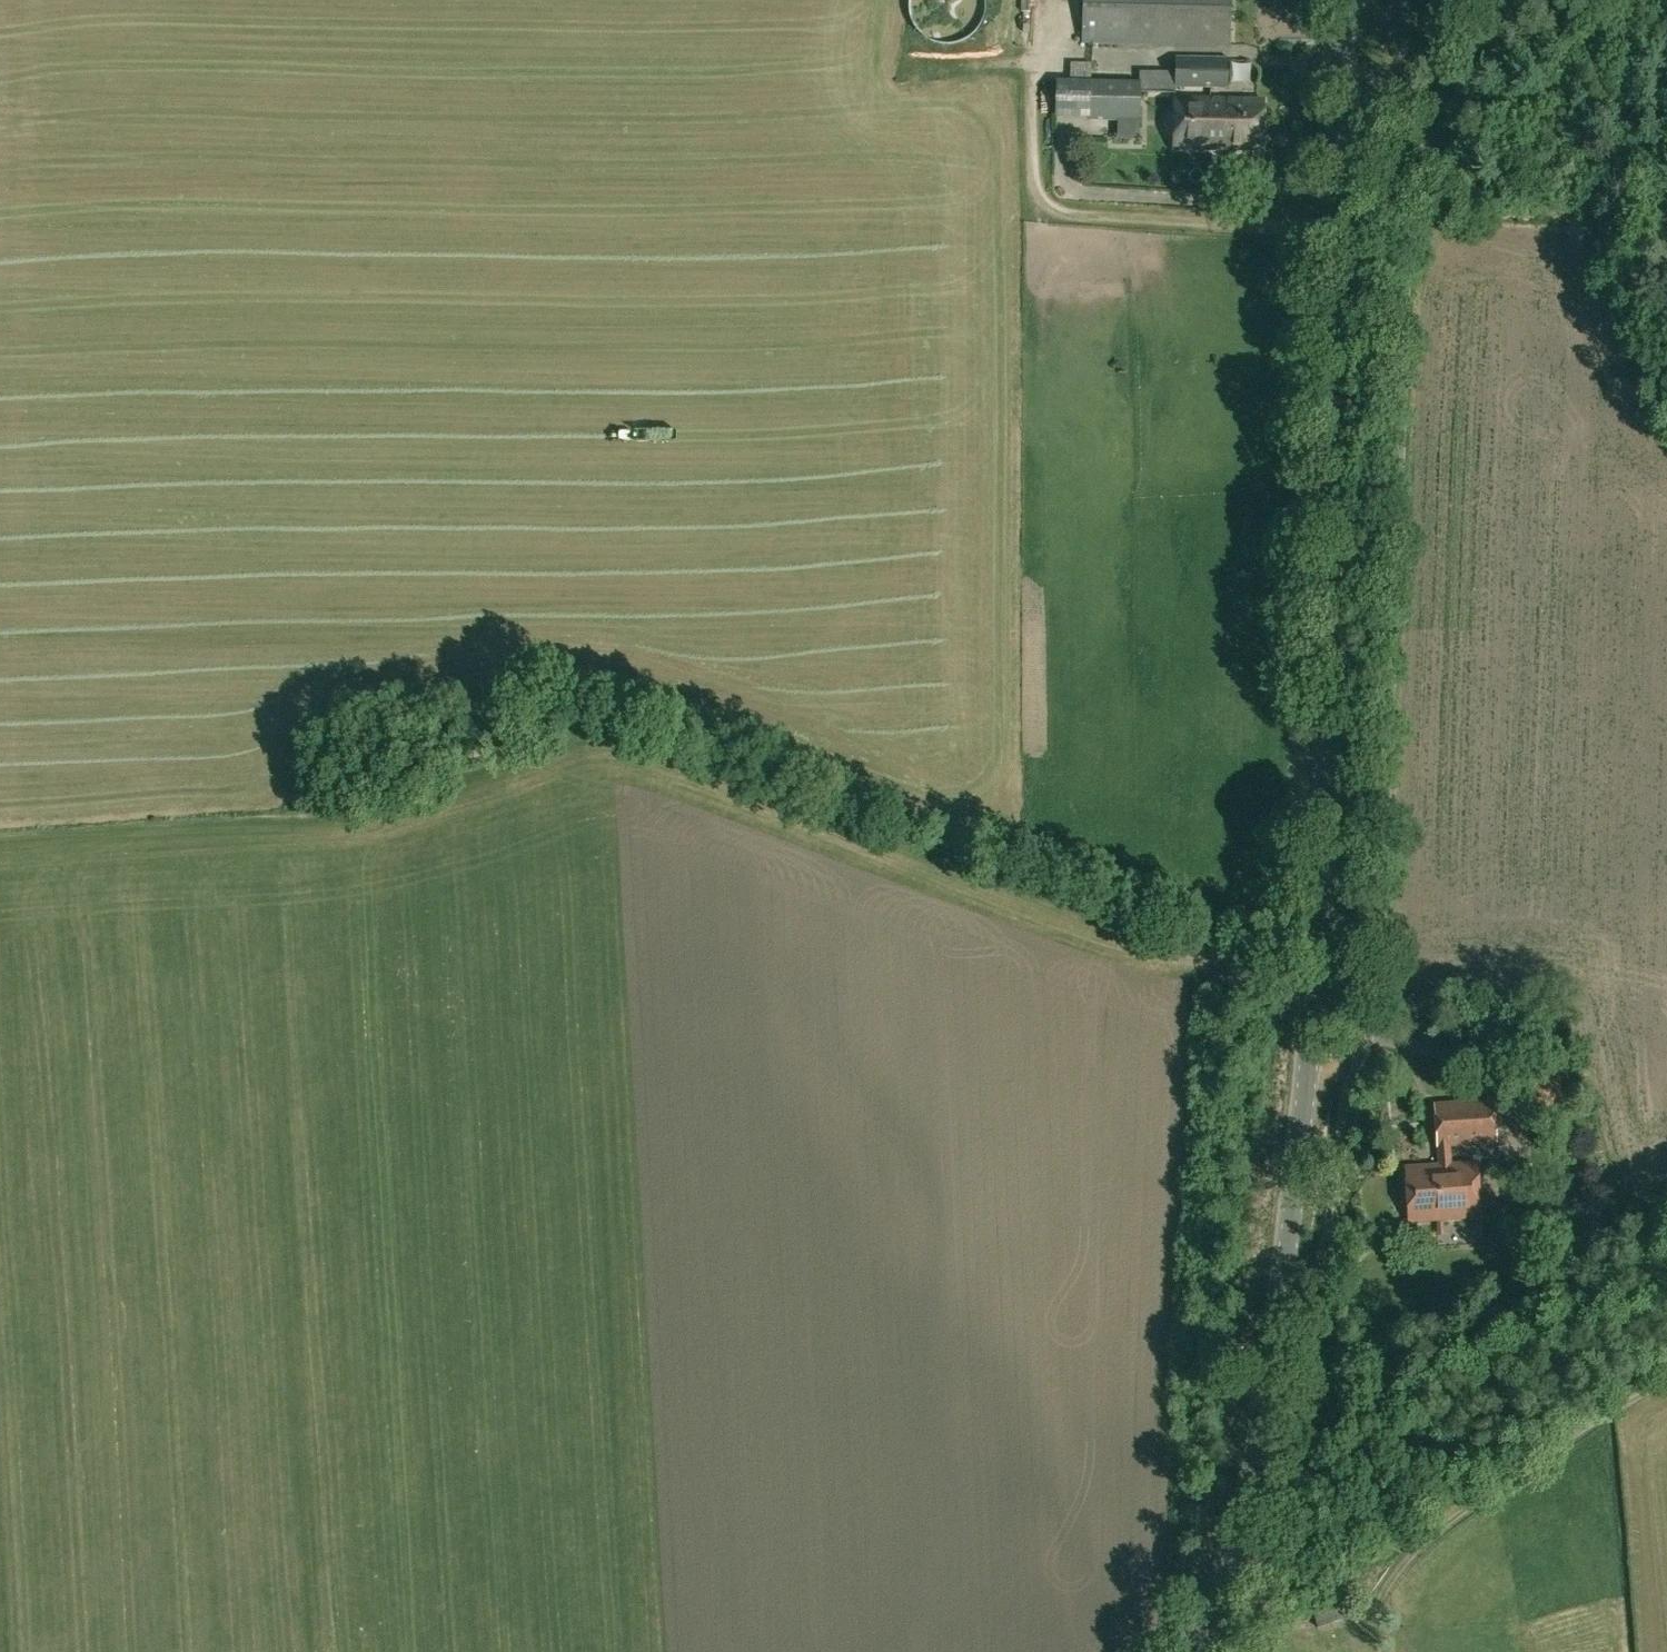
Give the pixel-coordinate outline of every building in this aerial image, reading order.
[(1081,40),(1229,45),(1231,0),(1082,0),(1081,40)] [(1177,58),(1176,72),(1176,87),(1231,87),(1231,58),(1177,58)] [(1070,82),(1091,82),(1091,81),(1091,63),(1071,63),(1070,82)] [(1142,91),(1142,82),(1139,82),(1091,81),(1091,82),(1090,118),(1140,119),(1141,91),(1142,91)] [(1265,98),(1176,98),(1176,149),(1265,149),(1265,98)] [(1451,1147),(1497,1143),(1493,1097),(1436,1102),(1441,1165),(1405,1167),(1408,1220),(1479,1216),(1476,1162),(1452,1164),(1451,1147)] [(1351,1598),(1334,1603),(1340,1619),(1358,1614),(1351,1598)]
